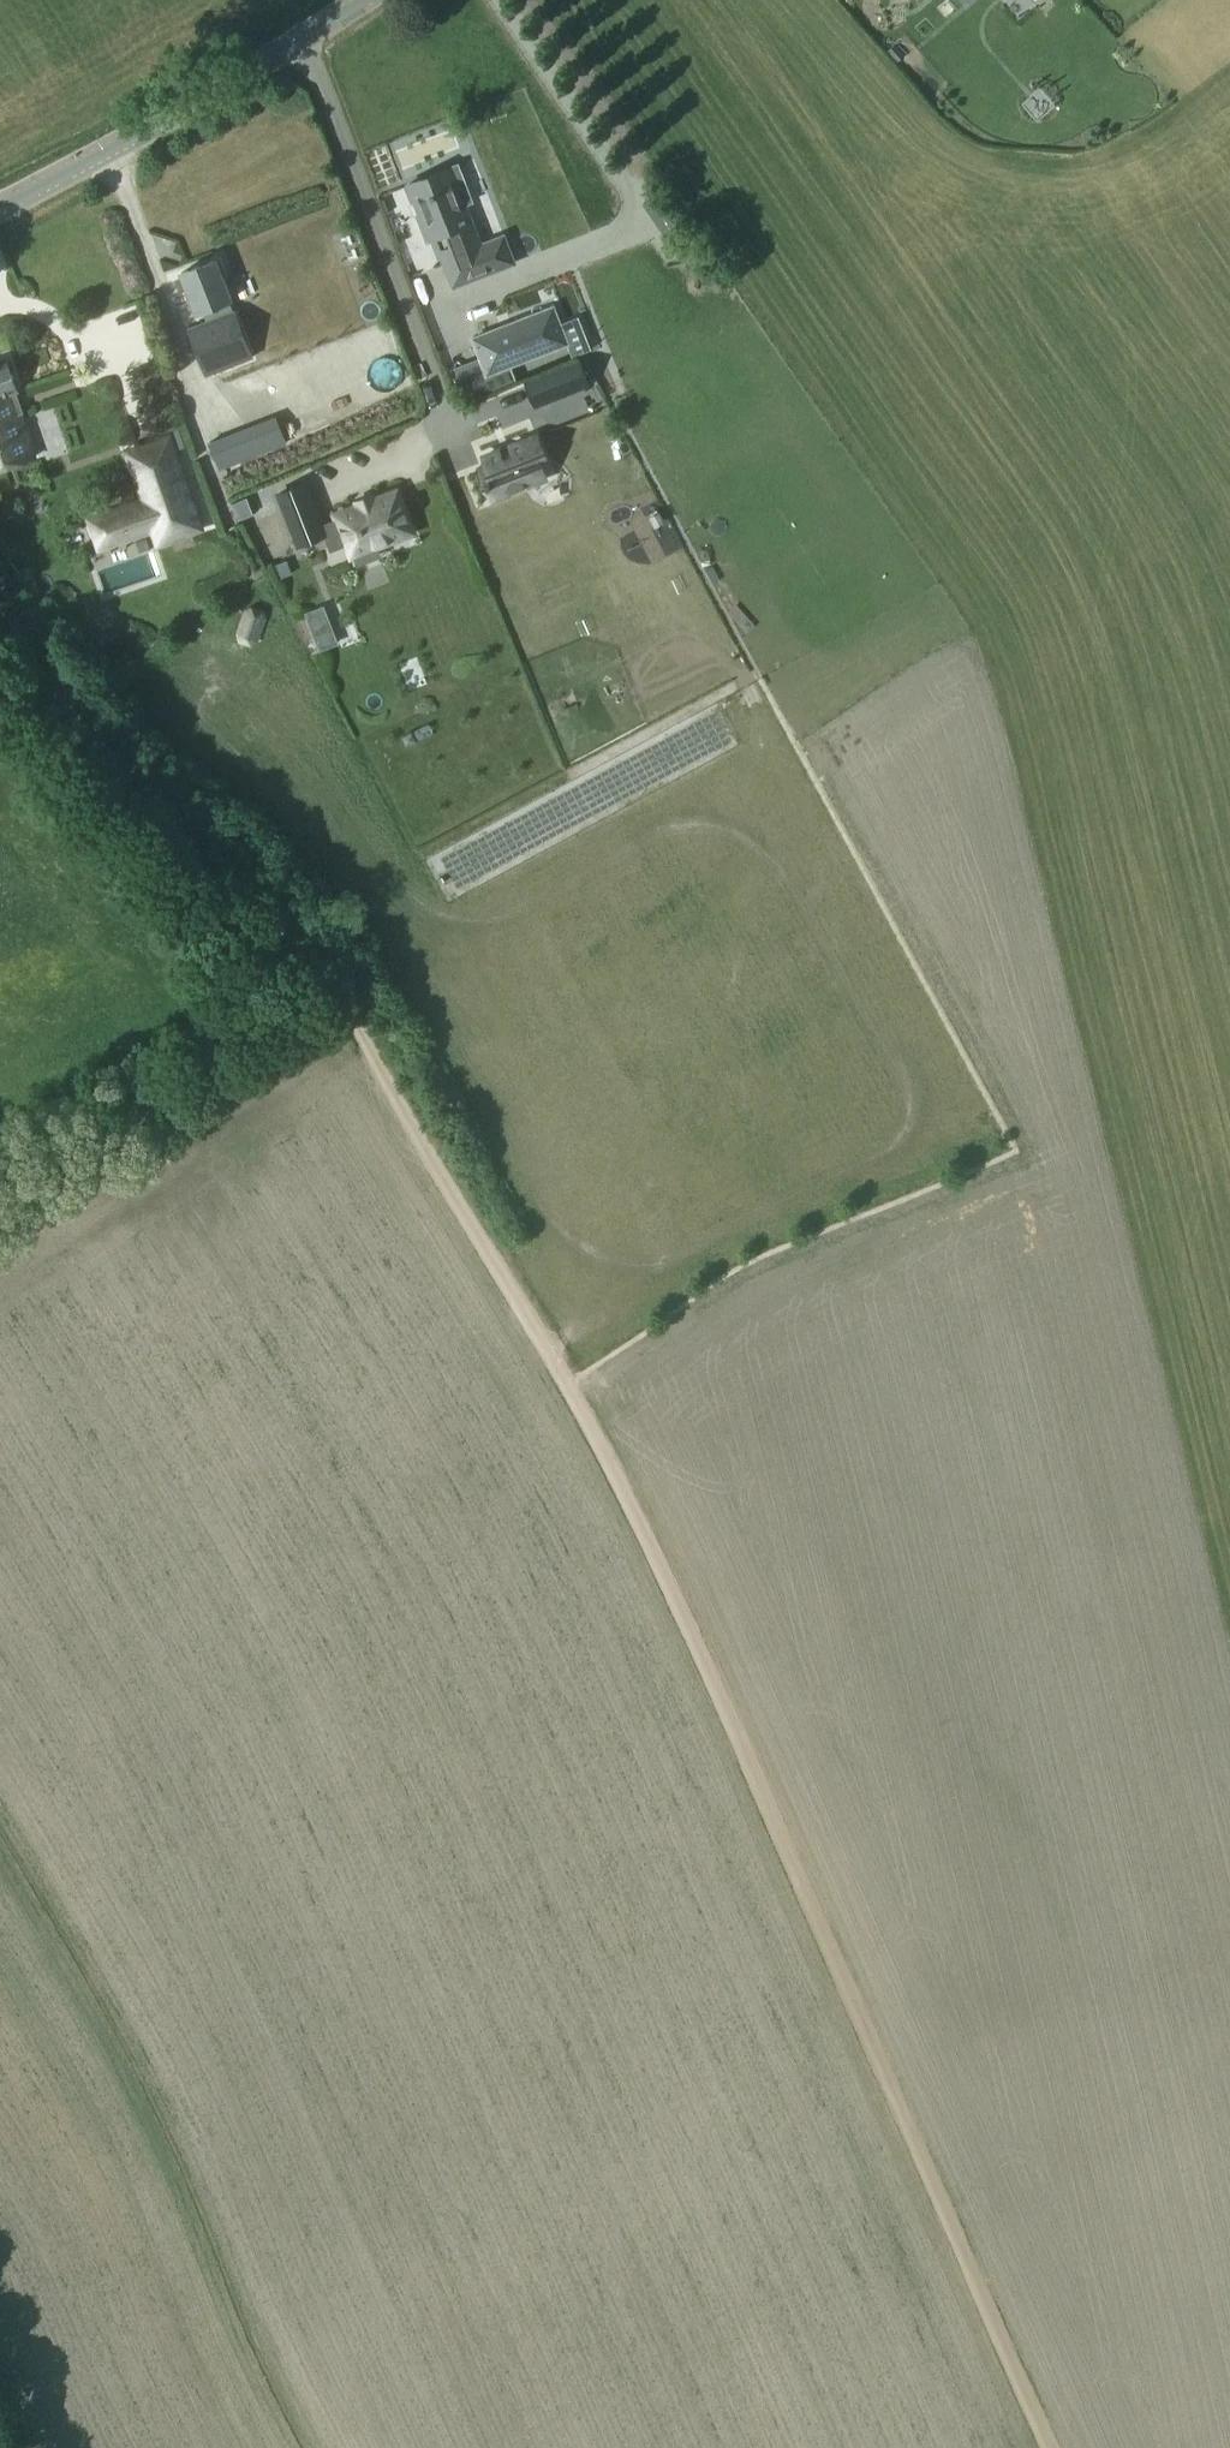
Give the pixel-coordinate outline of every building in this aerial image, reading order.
[(449,167),(407,184),(428,239),(433,237),(444,264),(473,252),(482,275),(513,262),(503,235),(479,245),(470,222),(471,222),(463,203),(472,199),(474,195),(469,183),(466,181),(456,185),(449,167)] [(214,261),(180,273),(196,314),(202,311),(206,322),(187,330),(205,376),(252,358),(233,311),(231,313),(227,301),(229,301),(214,261)] [(566,344),(552,308),(472,339),(486,375),(566,344)] [(585,354),(597,384),(613,378),(600,348),(585,354)] [(0,360),(0,471),(37,456),(10,373),(13,370),(11,364),(7,362),(6,358),(0,360)] [(590,386),(579,358),(528,379),(539,406),(590,386)] [(119,367),(126,396),(141,393),(133,364),(119,367)] [(198,526),(184,481),(168,434),(127,448),(143,497),(116,506),(125,534),(152,525),(157,539),(198,526)] [(540,469),(547,466),(535,436),(482,457),(486,467),(480,470),(492,500),(544,479),(540,469)] [(410,533),(396,494),(335,517),(337,522),(321,527),(305,483),(276,494),(296,546),(324,535),(330,551),(346,545),(348,552),(374,542),(376,546),(410,533)] [(261,609),(250,605),(243,610),(235,632),(237,639),(250,643),(256,641),(265,615),(261,609)] [(542,861),(753,754),(716,681),(712,679),(466,804),(456,785),(408,810),(419,831),(459,810),(440,851),(432,855),(508,1003),(545,1021),(549,1013),(566,1004),(558,1000),(566,984),(802,864),(781,822),(734,846),(771,767),(706,800),(720,827),(709,849),(669,830),(675,818),(659,826),(552,880),(542,861)]
